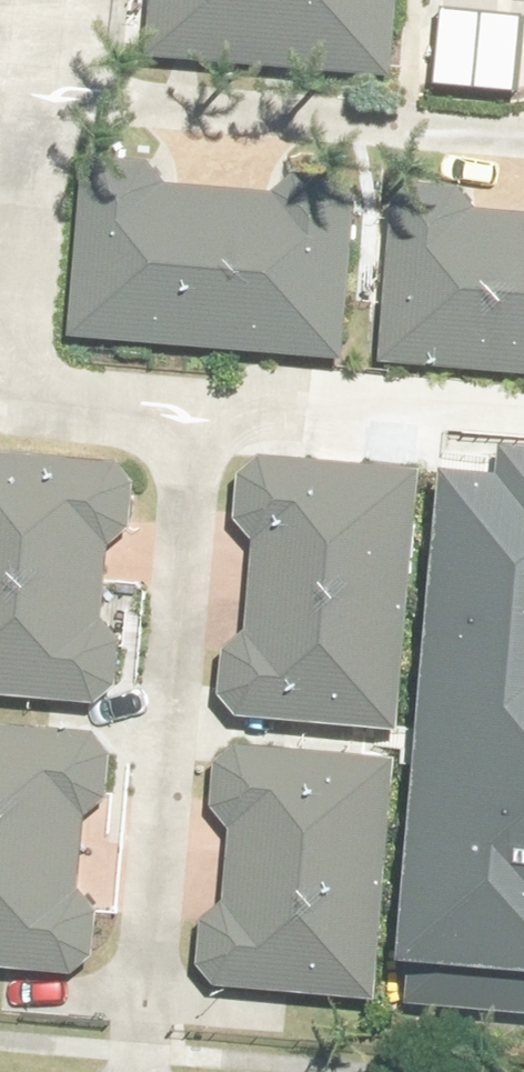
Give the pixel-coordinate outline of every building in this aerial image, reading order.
[(148,65),(402,88),(410,0),(154,0),(148,65)] [(114,157),(99,174),(84,336),(352,360),(366,201),(339,173),(299,173),(280,189),(181,185),(163,163),(114,157)] [(411,203),(396,365),(523,376),(523,215),(493,214),(475,192),(426,186),(411,203)] [(108,702),(127,686),(130,645),(110,632),(114,553),(140,531),(147,487),(125,466),(0,458),(0,695),(108,702)] [(255,704),(411,714),(427,478),(269,468),(245,485),(246,530),(269,555),(263,634),(241,644),(238,685),(255,704)] [(430,998),(523,1005),(523,477),(471,473),(430,998)] [(90,972),(108,956),(111,914),(91,902),(95,823),(121,800),(128,757),(107,736),(0,729),(0,966),(90,972)] [(231,989),(387,999),(403,763),(245,753),(221,770),(222,815),(245,840),(239,919),(217,929),(214,970),(231,989)]
